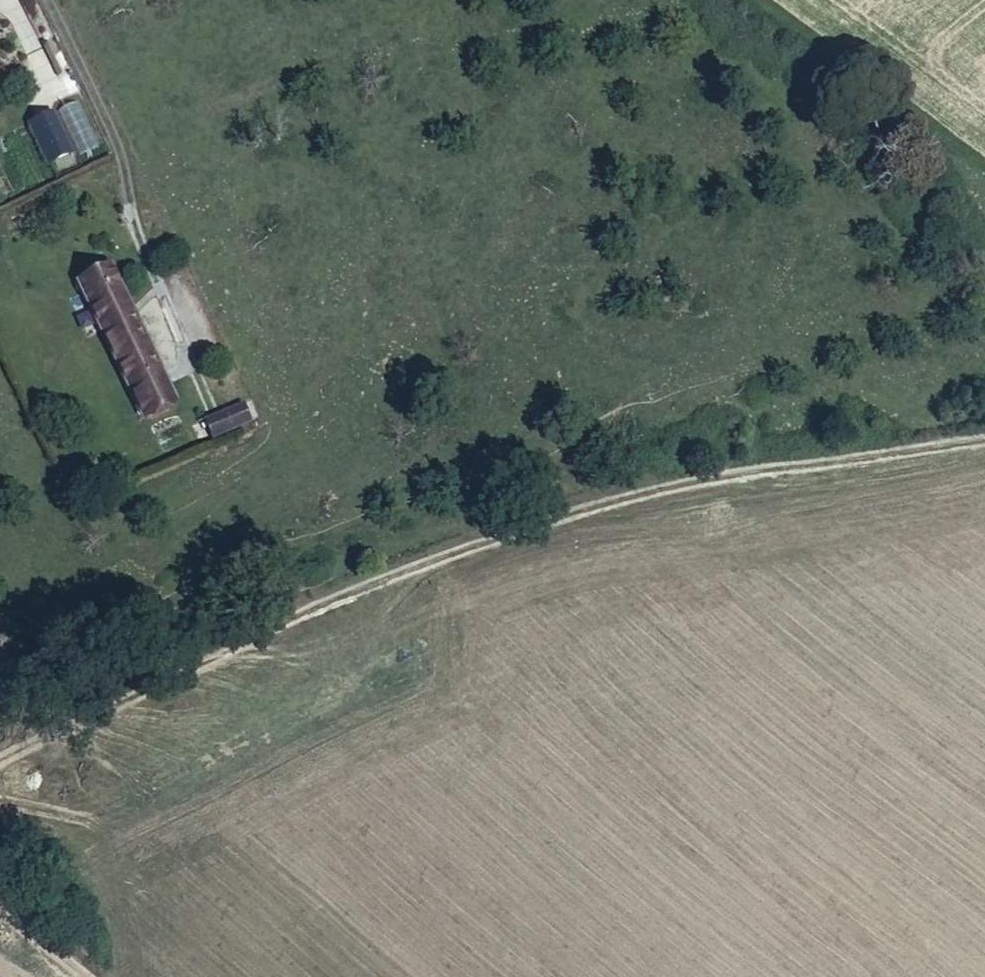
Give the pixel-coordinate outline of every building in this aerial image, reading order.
[(70,154),(51,115),(30,125),(49,165),(70,154)] [(175,403),(110,268),(79,282),(145,418),(175,403)] [(213,437),(249,422),(241,403),(206,420),(213,437)]
